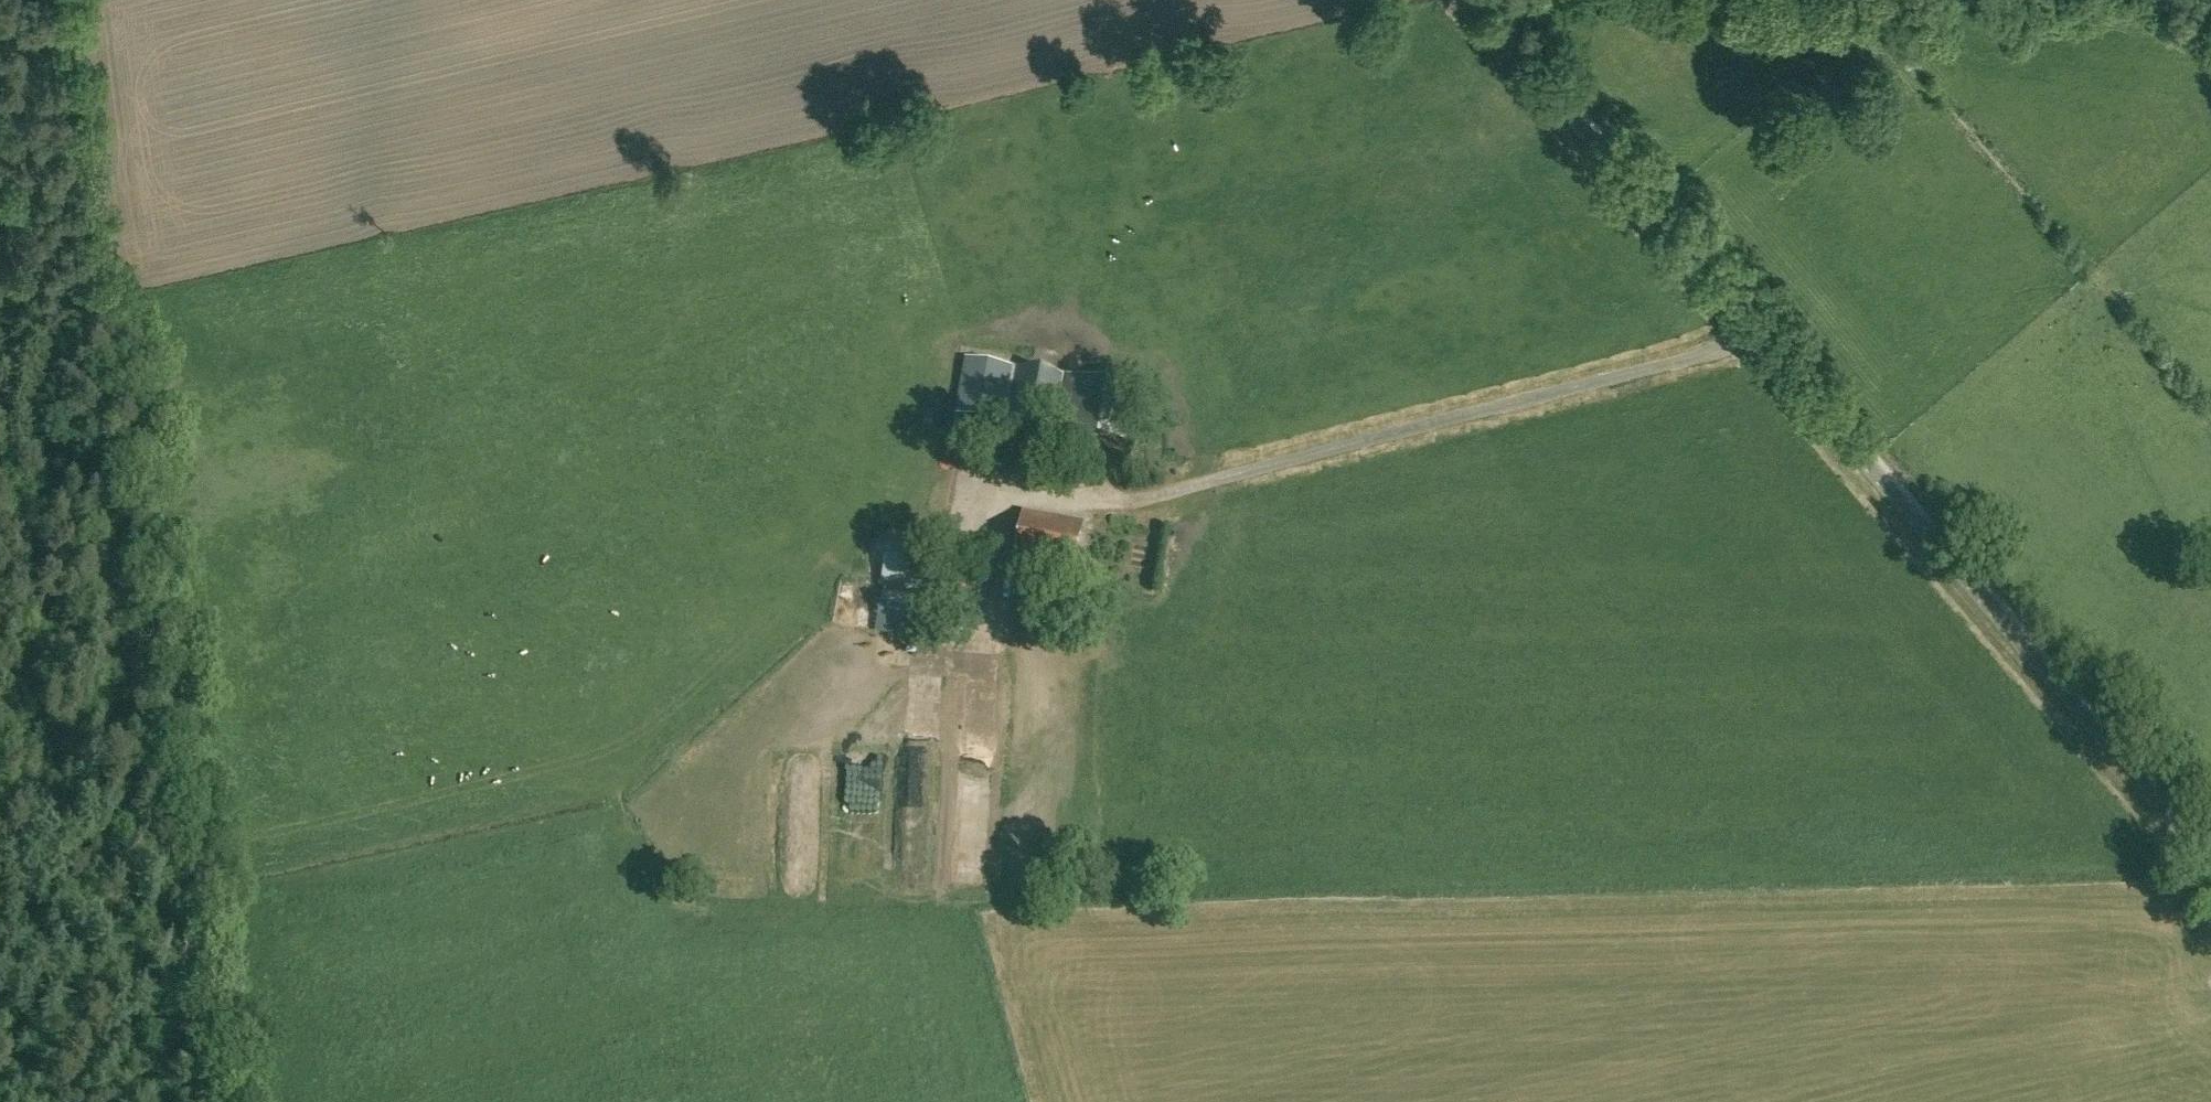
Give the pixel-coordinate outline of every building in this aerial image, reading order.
[(965,361),(955,415),(1007,424),(1007,428),(995,426),(992,443),(1016,448),(1019,430),(1056,437),(1066,378),(965,361)] [(1118,434),(1123,388),(1091,385),(1089,400),(1091,400),(1088,431),(1118,434)] [(1072,579),(1083,525),(1024,514),(1014,568),(1072,579)] [(881,584),(937,594),(944,556),(888,546),(881,584)] [(945,644),(947,632),(930,628),(936,599),(884,589),(876,631),(945,644)] [(810,787),(872,788),(872,768),(811,767),(810,787)]
